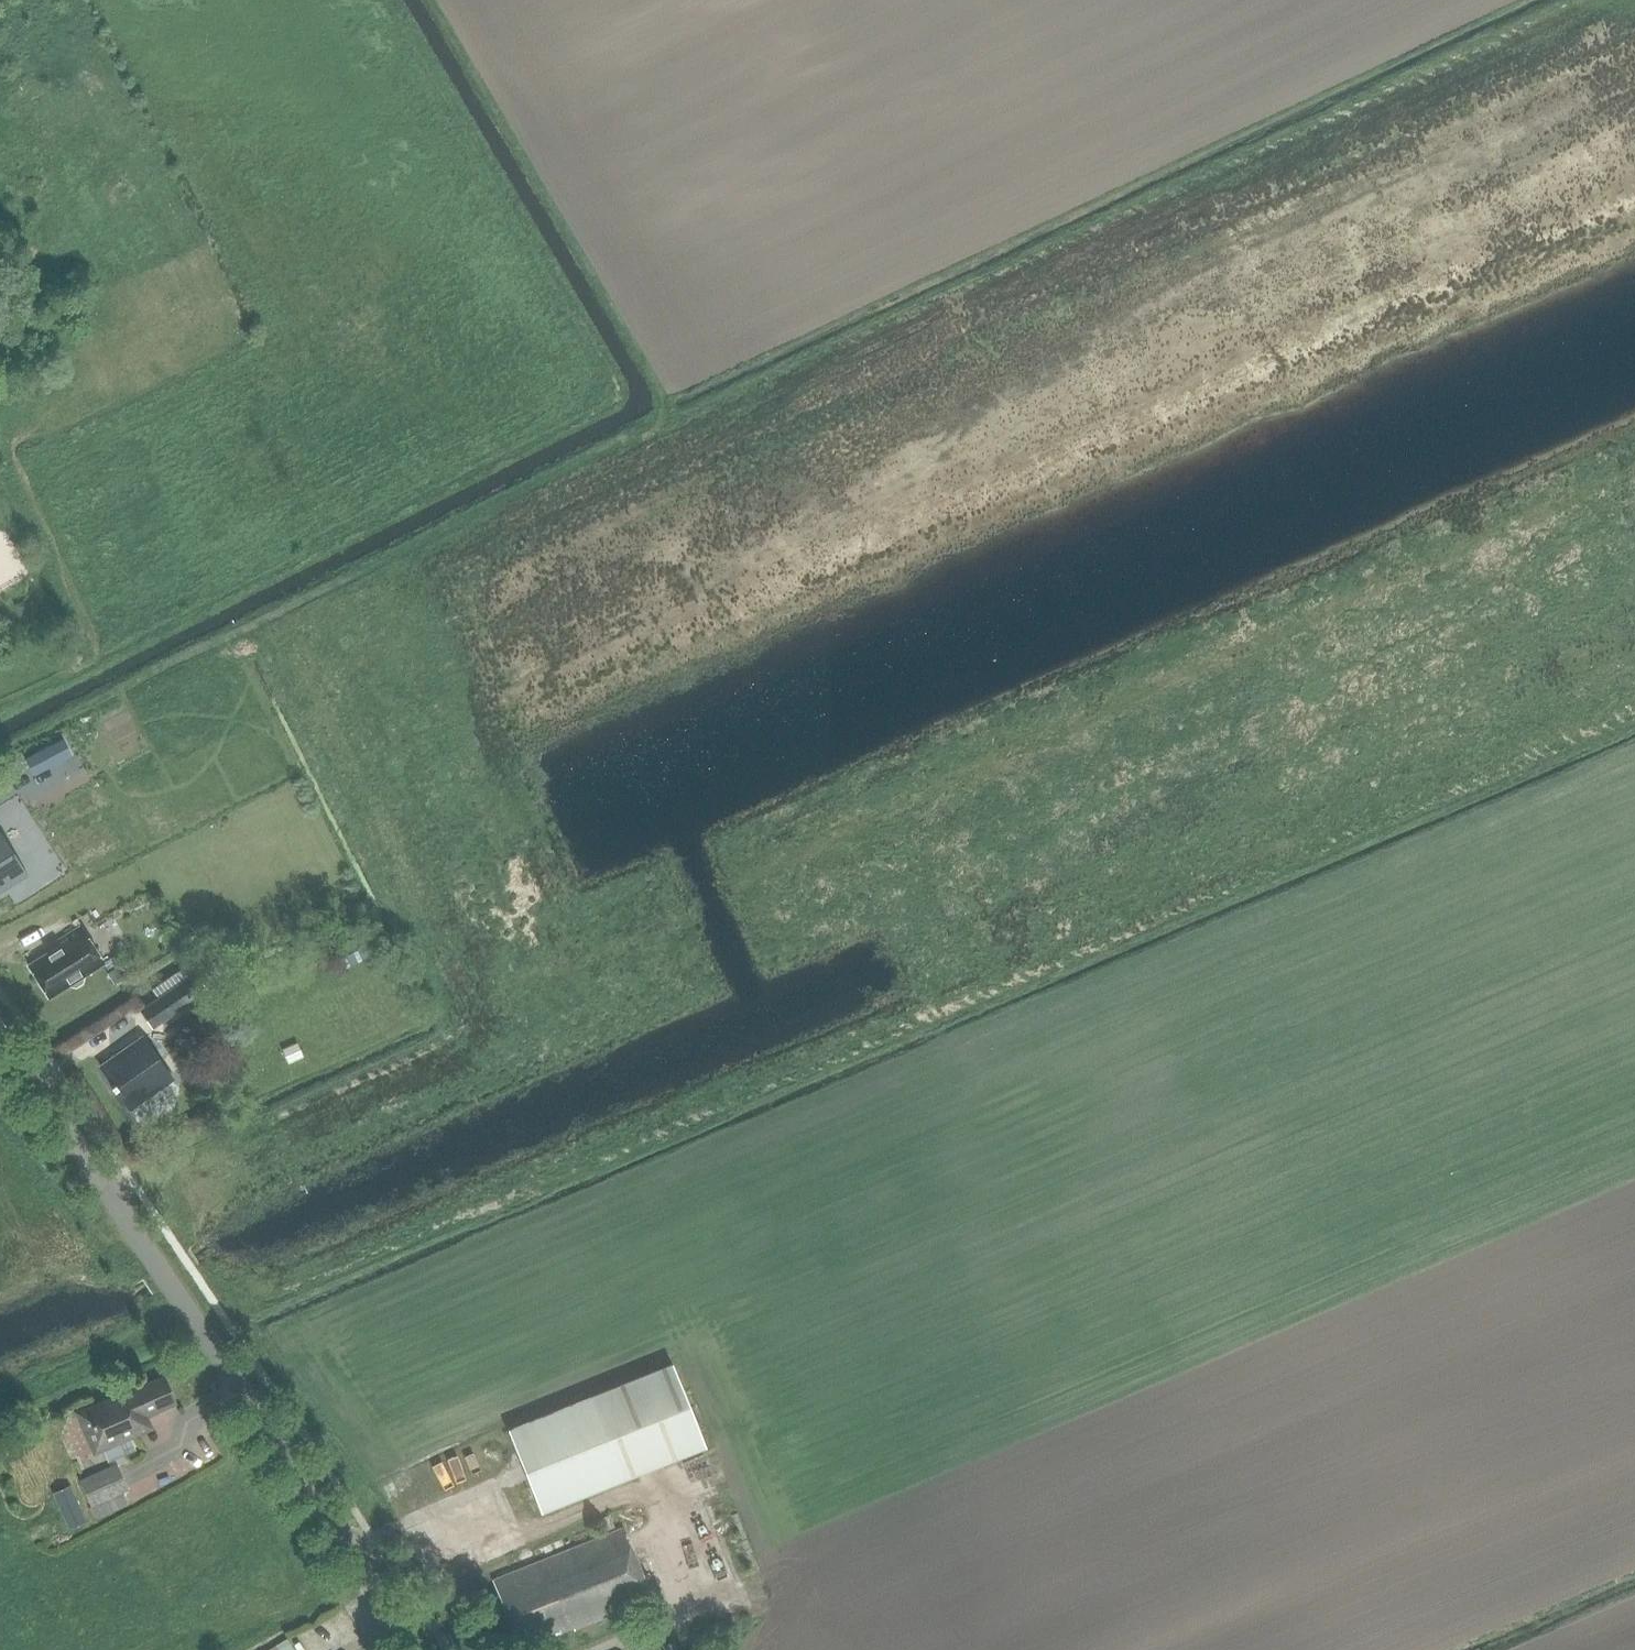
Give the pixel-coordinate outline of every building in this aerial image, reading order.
[(73,753),(63,735),(42,747),(51,764),(73,753)] [(6,890),(28,876),(24,870),(1,834),(0,832),(0,894),(6,890)] [(60,947),(28,967),(48,998),(69,985),(70,987),(75,988),(83,983),(84,979),(82,977),(103,964),(80,927),(57,942),(60,947)] [(364,947),(333,961),(338,971),(368,958),(364,947)] [(153,990),(158,998),(195,973),(189,965),(153,990)] [(116,968),(107,974),(115,985),(124,979),(116,968)] [(139,1011),(152,1030),(208,991),(195,973),(158,998),(139,1011)] [(144,1038),(101,1068),(129,1109),(172,1079),(144,1038)] [(288,1063),(303,1056),(296,1041),(281,1048),(288,1063)] [(507,1431),(508,1431),(541,1514),(706,1448),(672,1365),(507,1431)] [(94,1453),(102,1450),(108,1462),(135,1450),(130,1438),(151,1429),(146,1417),(175,1405),(163,1376),(134,1389),(129,1377),(106,1387),(111,1399),(77,1414),(94,1453)] [(79,1480),(81,1484),(91,1507),(128,1491),(116,1464),(79,1480)] [(87,1522),(71,1486),(53,1494),(69,1530),(87,1522)] [(573,1628),(574,1631),(652,1599),(623,1528),(492,1581),(516,1642),(540,1632),(542,1637),(559,1630),(560,1633),(573,1628)] [(276,1646),(278,1649),(294,1649),(288,1639),(276,1646)]
